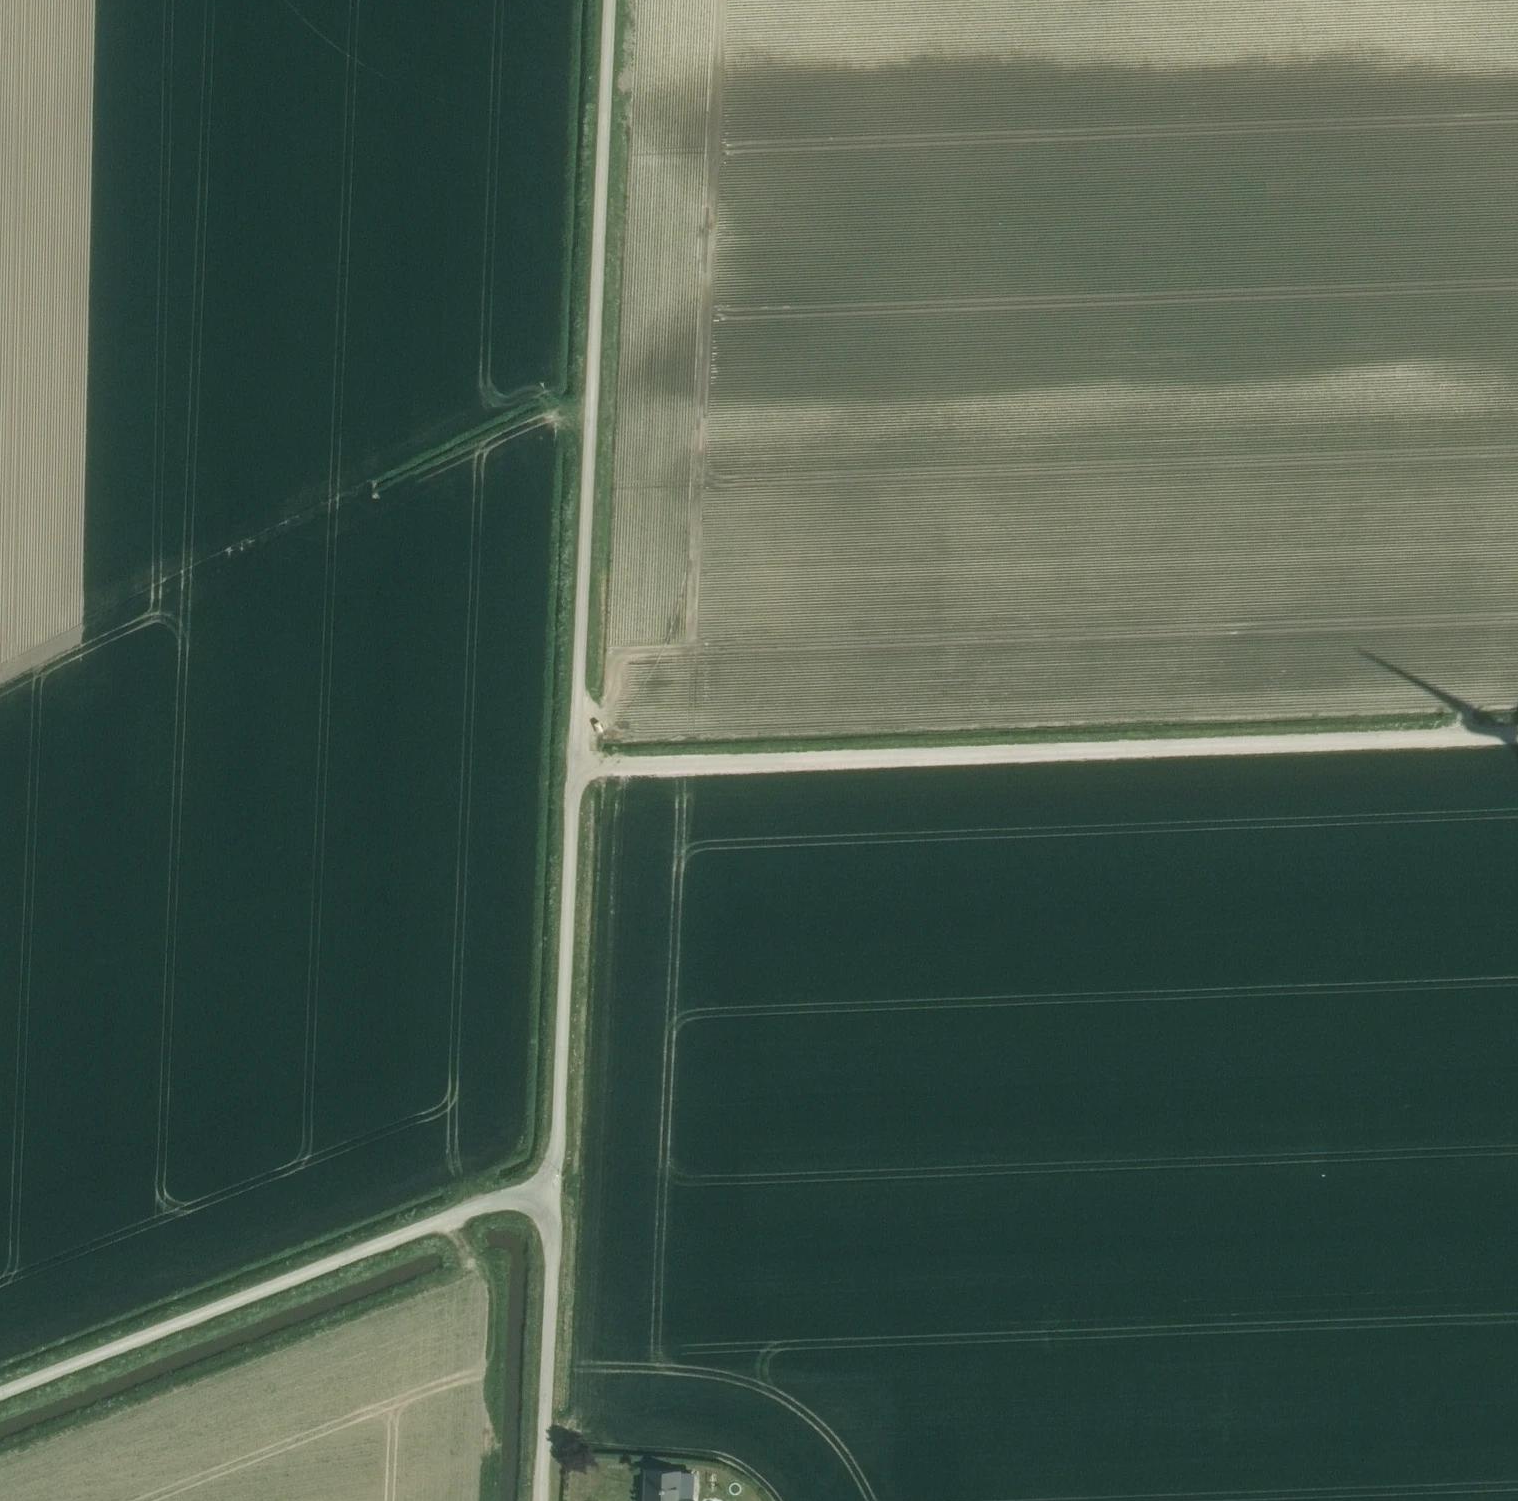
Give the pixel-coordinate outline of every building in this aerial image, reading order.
[(694,1479),(707,1481),(709,1468),(696,1467),(694,1479)] [(666,1469),(647,1468),(645,1500),(693,1500),(693,1499),(677,1499),(679,1469),(666,1469)]
